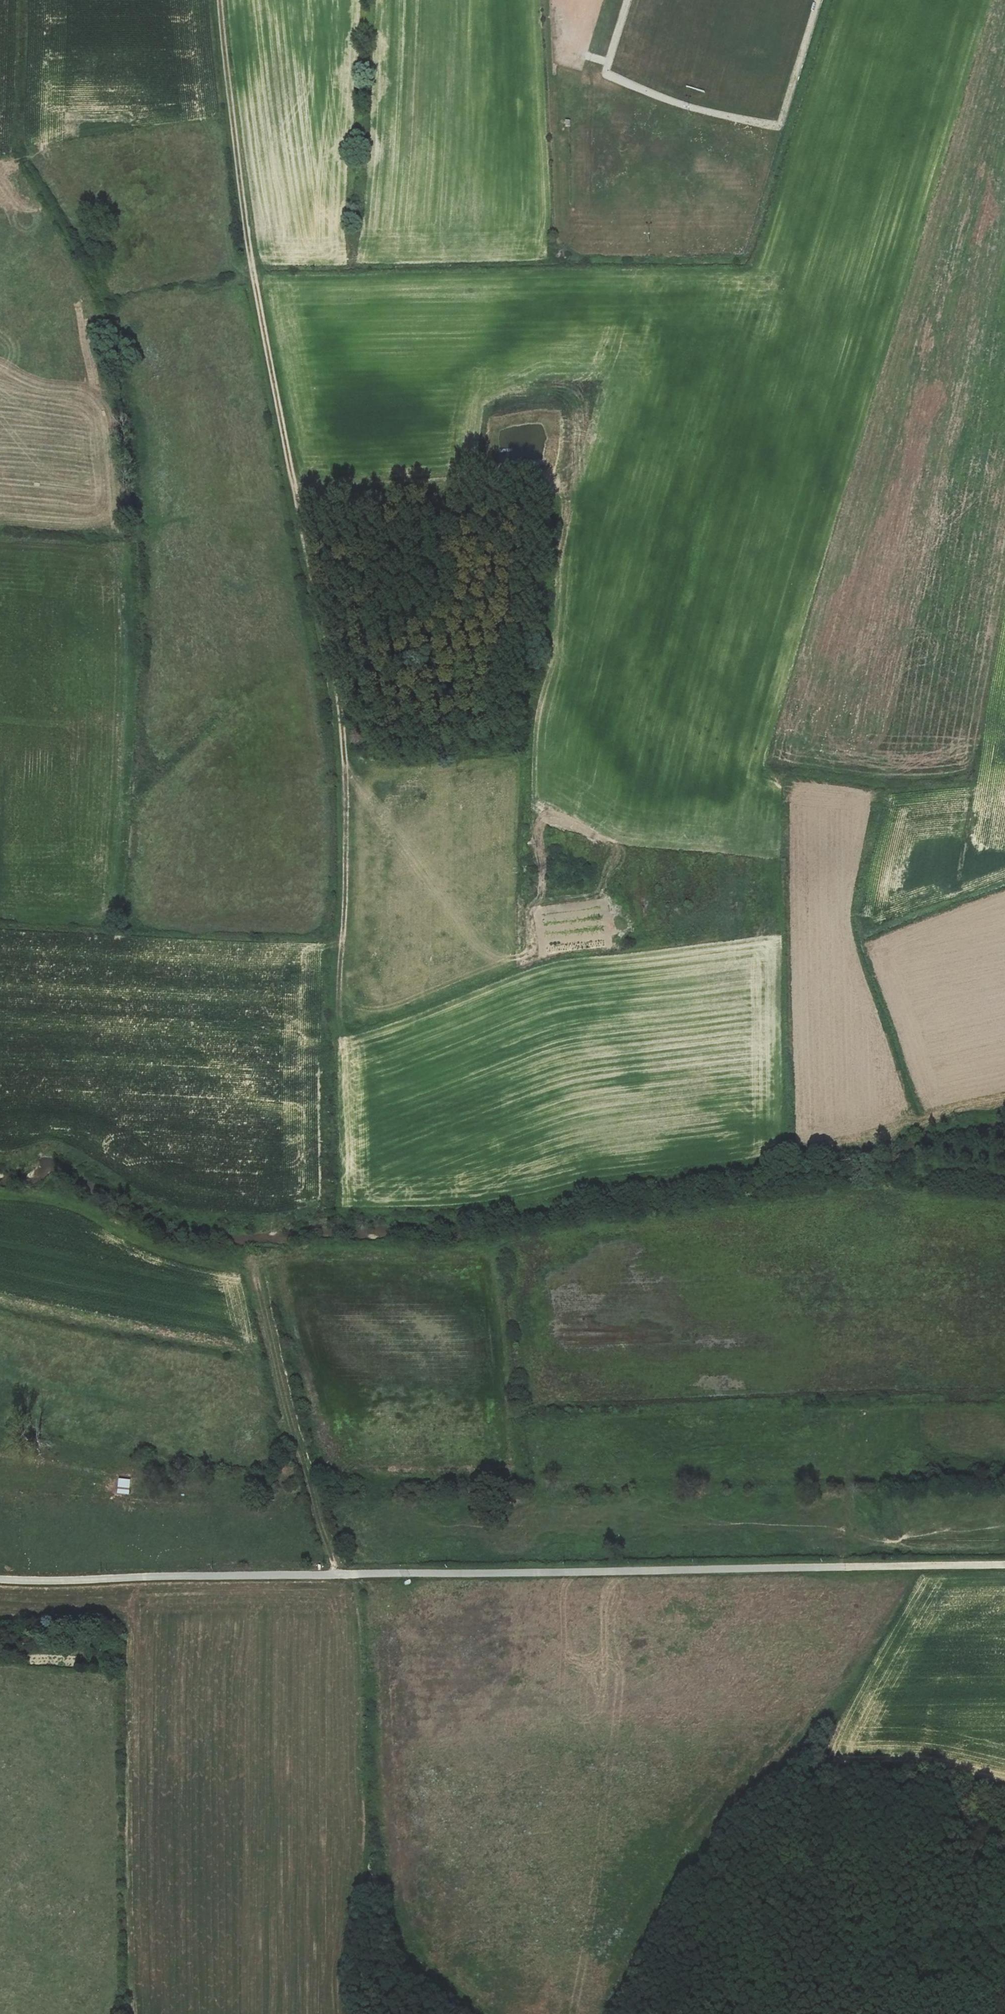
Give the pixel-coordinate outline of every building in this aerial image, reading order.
[(117,1494),(129,1494),(130,1478),(117,1478),(117,1494)]
